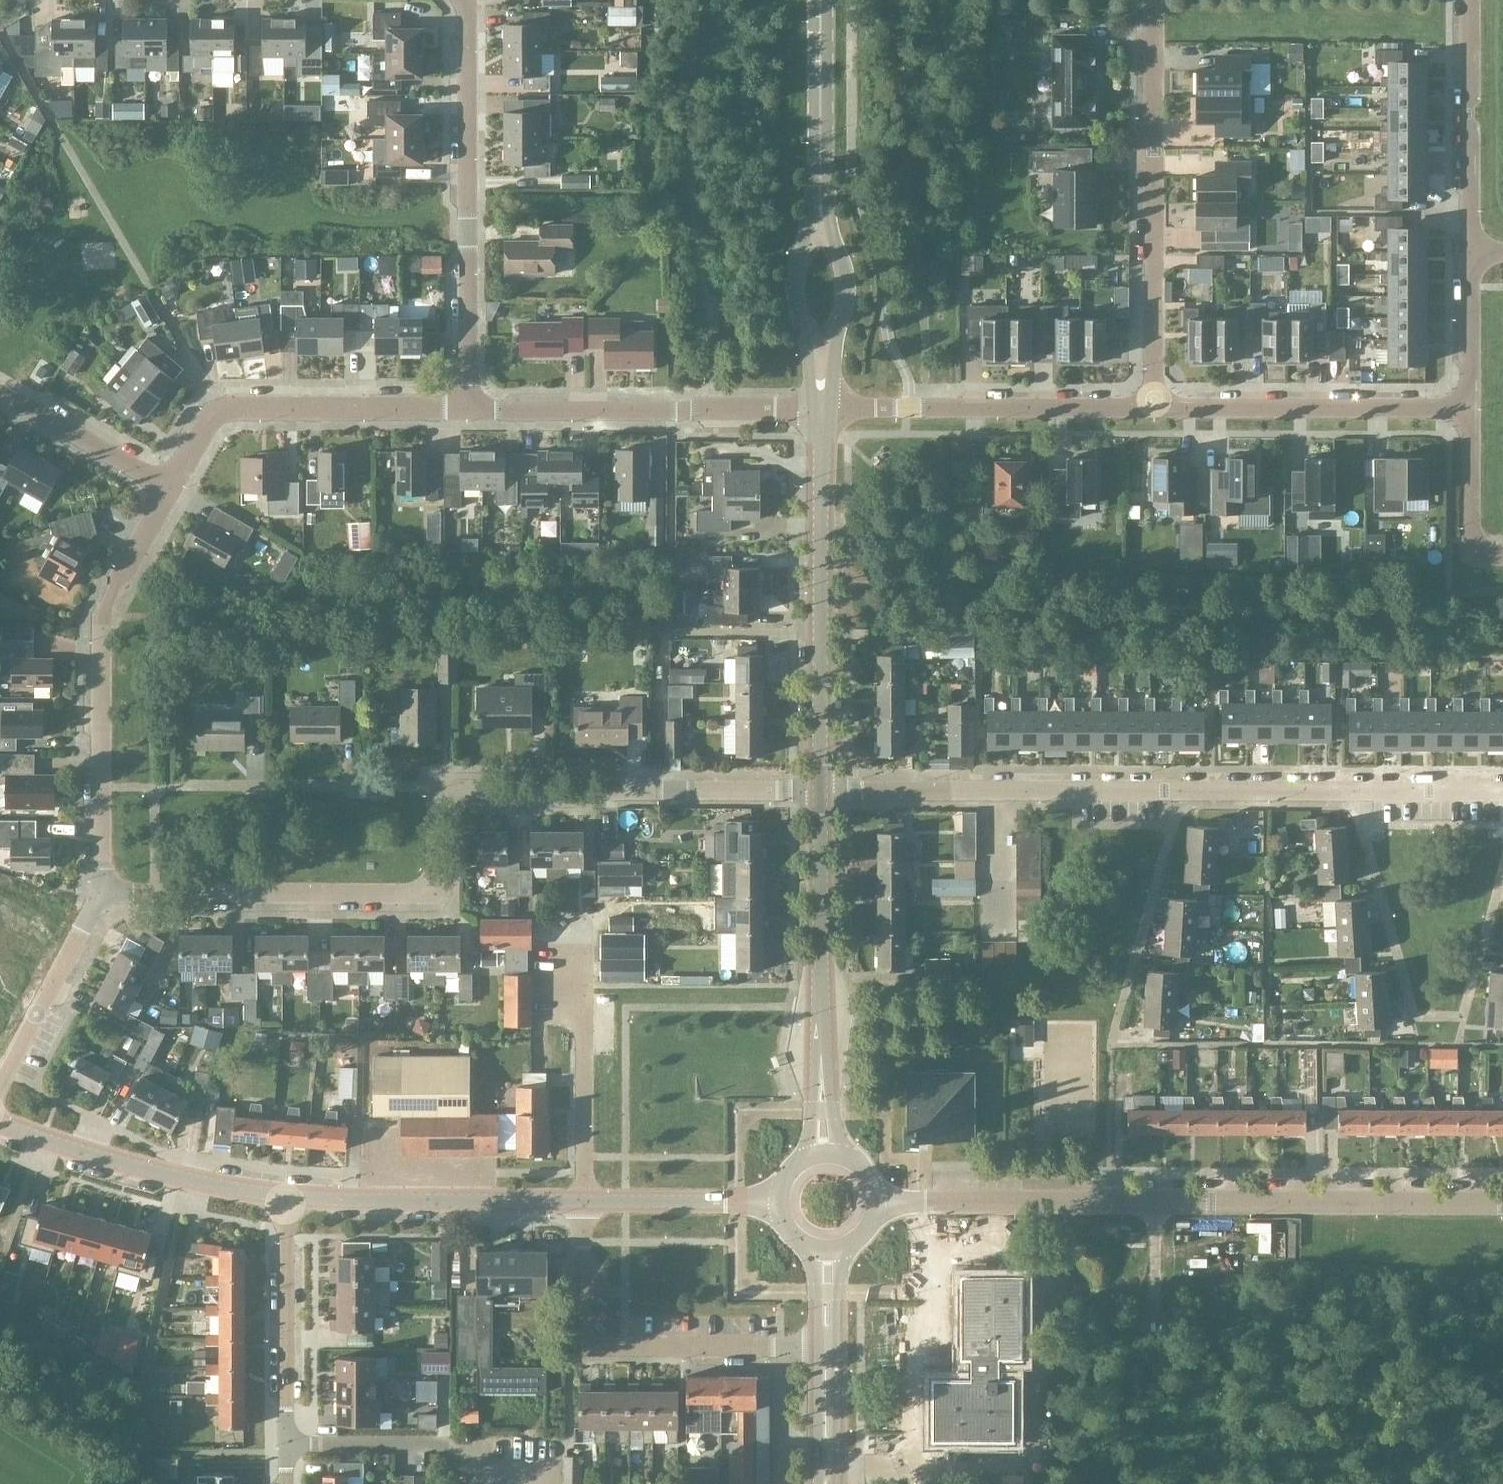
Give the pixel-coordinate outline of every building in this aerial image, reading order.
[(635,6),(607,6),(607,25),(635,25),(635,6)] [(505,50),(539,50),(539,26),(549,26),(549,11),(523,11),(523,25),(505,25),(505,50)] [(387,53),(422,52),(422,28),(401,29),(400,13),(373,13),(373,39),(387,39),(387,53)] [(73,85),(73,67),(73,19),(52,19),(52,46),(35,46),(35,76),(61,76),(61,85),(73,85)] [(73,67),(94,66),(95,71),(107,71),(107,46),(95,46),(95,19),(73,19),(73,67)] [(145,71),(145,19),(123,19),(123,47),(115,47),(115,68),(145,67),(145,71)] [(179,57),(167,57),(167,19),(145,19),(145,71),(178,71),(179,57)] [(201,67),(212,67),(212,19),(190,19),(190,55),(183,55),(183,72),(201,71),(201,67)] [(212,71),(225,71),(234,71),(234,19),(212,19),(212,67),(212,71)] [(263,56),(284,56),(284,19),(262,19),(262,45),(250,45),(250,75),(263,75),(263,56)] [(284,65),(296,65),(296,75),(322,75),(322,45),(305,45),(305,19),(284,19),(284,56),(284,65)] [(1052,34),(1052,126),(1084,126),(1084,118),(1096,118),(1096,92),(1084,92),(1084,72),(1096,72),(1096,46),(1084,46),(1084,34),(1052,34)] [(539,50),(505,50),(505,75),(523,75),(523,88),(550,88),(550,74),(539,74),(539,50)] [(1380,86),(1389,86),(1388,85),(1424,85),(1424,63),(1401,63),(1401,50),(1374,50),(1374,64),(1389,63),(1389,77),(1380,77),(1380,86)] [(373,66),(373,89),(401,89),(401,76),(422,76),(422,52),(387,53),(387,52),(373,52),(373,66)] [(1196,95),(1249,95),(1249,56),(1223,56),(1223,69),(1196,69),(1196,95)] [(600,91),(637,91),(637,75),(600,76),(600,91)] [(1380,108),(1388,108),(1388,107),(1424,107),(1424,85),(1388,85),(1389,86),(1389,99),(1380,99),(1380,108)] [(1249,135),(1249,95),(1196,95),(1196,122),(1223,122),(1223,135),(1249,135)] [(1323,98),(1311,98),(1311,107),(1323,107),(1323,98)] [(505,138),(539,138),(550,138),(550,99),(523,99),(523,112),(505,112),(505,138)] [(387,139),(422,138),(422,114),(401,115),(401,101),(367,101),(367,125),(387,125),(387,139)] [(1323,107),(1311,107),(1311,118),(1323,118),(1323,107)] [(1380,130),(1388,130),(1388,129),(1424,129),(1424,107),(1388,107),(1388,108),(1388,121),(1380,121),(1380,130)] [(1388,129),(1388,130),(1388,143),(1380,143),(1380,152),(1388,152),(1388,151),(1424,151),(1424,129),(1388,129)] [(373,152),(373,177),(401,177),(401,163),(422,163),(422,138),(387,139),(387,138),(373,138),(373,152)] [(539,138),(505,138),(505,163),(524,163),(524,176),(550,176),(550,162),(539,162),(539,138)] [(1323,142),(1311,142),(1311,151),(1323,151),(1323,142)] [(1067,150),(1032,150),(1032,171),(1055,171),(1055,225),(1094,225),(1094,206),(1096,206),(1096,192),(1094,192),(1094,170),(1067,170),(1067,150)] [(1323,151),(1311,151),(1311,162),(1323,162),(1323,151)] [(1380,174),(1388,174),(1388,173),(1424,173),(1424,151),(1388,151),(1388,152),(1388,165),(1380,165),(1380,174)] [(1196,201),(1235,201),(1235,187),(1249,187),(1249,162),(1223,162),(1223,175),(1196,175),(1196,201)] [(1374,195),(1374,209),(1401,209),(1401,196),(1424,196),(1424,173),(1388,173),(1388,174),(1388,187),(1380,187),(1380,195),(1374,195)] [(561,188),(590,188),(590,174),(561,175),(561,188)] [(1235,216),(1235,201),(1196,201),(1196,228),(1223,228),(1223,248),(1249,248),(1249,216),(1235,216)] [(1401,216),(1374,216),(1374,230),(1380,230),(1380,238),(1388,238),(1388,251),(1388,252),(1424,252),(1424,229),(1401,229),(1401,216)] [(505,241),(505,274),(554,274),(554,249),(571,249),(571,225),(540,225),(540,241),(505,241)] [(1388,251),(1380,251),(1380,260),(1388,260),(1388,273),(1388,274),(1424,274),(1424,252),(1388,252),(1388,251)] [(1196,254),(1196,268),(1223,268),(1223,254),(1196,254)] [(1065,255),(1065,268),(1096,268),(1096,255),(1065,255)] [(1348,264),(1336,264),(1336,274),(1348,274),(1348,264)] [(1388,295),(1388,296),(1424,296),(1424,274),(1388,274),(1388,273),(1380,273),(1380,282),(1388,282),(1388,295)] [(1348,274),(1336,274),(1336,284),(1348,284),(1348,274)] [(146,294),(132,302),(146,327),(160,319),(146,294)] [(1388,295),(1380,295),(1380,304),(1388,304),(1388,317),(1388,318),(1424,318),(1424,296),(1388,296),(1388,295)] [(399,317),(399,352),(422,352),(422,318),(426,318),(427,318),(431,302),(430,302),(429,305),(408,298),(408,304),(399,304),(399,317)] [(236,321),(241,356),(264,353),(261,331),(273,330),(269,303),(251,306),(249,319),(236,321)] [(1286,363),(1286,312),(1264,312),(1264,303),(1249,303),(1249,306),(1249,333),(1262,333),(1262,358),(1267,358),(1267,363),(1286,363)] [(1286,312),(1286,363),(1306,363),(1306,359),(1310,358),(1310,333),(1324,333),(1324,303),(1286,303),(1286,312)] [(343,330),(359,330),(359,304),(336,304),(333,317),(320,317),(320,353),(343,353),(343,330)] [(399,352),(399,317),(388,317),(388,304),(359,304),(359,330),(375,331),(375,353),(399,352)] [(320,353),(320,317),(307,317),(303,305),(296,305),(280,305),(280,330),(296,330),(296,353),(320,353)] [(1043,333),(1043,306),(1020,306),(1020,318),(1006,318),(1006,363),(1025,363),(1025,358),(1030,359),(1030,333),(1043,333)] [(1080,363),(1080,318),(1066,318),(1066,306),(1043,306),(1043,333),(1056,333),(1056,359),(1061,359),(1061,363),(1080,363)] [(1249,333),(1249,306),(1226,306),(1226,318),(1212,318),(1212,362),(1231,362),(1231,358),(1236,358),(1236,333),(1249,333)] [(1348,307),(1336,307),(1336,318),(1348,318),(1348,307)] [(236,321),(226,322),(220,308),(203,310),(204,312),(196,313),(200,339),(215,338),(217,359),(241,356),(236,321)] [(1212,362),(1212,318),(1196,318),(1196,308),(1184,308),(1184,331),(1188,331),(1188,358),(1193,358),(1193,362),(1212,362)] [(1080,318),(1080,363),(1099,363),(1099,359),(1104,359),(1104,331),(1108,331),(1108,309),(1096,309),(1096,318),(1080,318)] [(1388,339),(1388,340),(1424,340),(1424,318),(1388,318),(1388,317),(1380,317),(1380,326),(1388,326),(1388,339)] [(562,322),(520,323),(520,355),(562,354),(562,350),(582,350),(582,318),(562,318),(562,322)] [(1006,363),(1006,318),(968,318),(968,333),(982,333),(982,358),(986,358),(986,362),(1006,363)] [(1348,318),(1336,318),(1336,327),(1348,327),(1348,318)] [(618,319),(590,319),(590,347),(606,347),(606,367),(652,367),(652,331),(618,331),(618,319)] [(1330,331),(1330,359),(1343,359),(1343,331),(1330,331)] [(122,367),(159,398),(174,380),(157,366),(167,354),(147,338),(122,367)] [(1388,339),(1380,339),(1380,348),(1388,348),(1388,363),(1424,363),(1424,340),(1388,340),(1388,339)] [(144,416),(159,398),(122,367),(99,394),(119,411),(127,402),(144,416)] [(8,480),(43,500),(61,470),(20,447),(8,467),(0,462),(0,494),(8,480)] [(616,450),(616,474),(619,474),(619,498),(645,499),(645,469),(648,469),(649,450),(616,450)] [(267,457),(241,457),(241,492),(267,492),(267,514),(299,514),(299,482),(284,482),(284,451),(267,451),(267,457)] [(307,479),(307,504),(320,504),(320,490),(344,490),(344,451),(320,451),(320,479),(307,479)] [(426,451),(398,451),(398,454),(379,454),(379,482),(398,482),(398,493),(425,493),(425,500),(438,500),(438,476),(426,476),(426,451)] [(461,488),(482,488),(482,451),(460,451),(460,473),(444,473),(444,507),(461,507),(461,488)] [(482,451),(482,488),(495,488),(495,503),(517,503),(517,473),(504,473),(504,451),(482,451)] [(560,488),(560,451),(537,451),(537,475),(521,475),(521,505),(547,505),(547,488),(560,488)] [(560,451),(560,488),(572,488),(572,505),(598,505),(598,475),(582,475),(582,451),(560,451)] [(1196,513),(1196,470),(1181,470),(1181,458),(1175,458),(1175,454),(1159,454),(1159,458),(1153,458),(1153,475),(1148,475),(1148,491),(1153,491),(1153,498),(1170,498),(1170,513),(1196,513)] [(1227,470),(1212,470),(1212,513),(1268,513),(1268,494),(1255,494),(1255,458),(1249,458),(1249,454),(1233,454),(1233,458),(1227,458),(1227,470)] [(1095,458),(1091,458),(1088,455),(1074,455),(1071,458),(1067,458),(1067,490),(1050,490),(1050,517),(1079,517),(1079,502),(1095,502),(1095,458)] [(1333,458),(1329,458),(1326,455),(1312,455),(1309,458),(1305,458),(1305,492),(1292,492),(1292,510),(1317,510),(1317,502),(1333,502),(1333,458)] [(702,494),(712,494),(759,494),(759,470),(730,470),(730,458),(704,458),(704,470),(702,470),(702,494)] [(999,462),(996,462),(996,504),(1002,504),(1002,507),(1018,507),(1018,504),(1024,504),(1024,462),(1014,462),(1014,458),(999,458),(999,462)] [(1388,476),(1373,476),(1373,511),(1403,511),(1403,496),(1424,496),(1424,458),(1388,458),(1388,476)] [(759,494),(712,494),(712,510),(696,510),(696,530),(730,530),(730,518),(759,518),(759,494)] [(649,499),(649,543),(662,543),(662,499),(649,499)] [(60,537),(40,573),(66,588),(87,551),(85,550),(93,534),(97,533),(90,510),(54,521),(59,536),(60,537)] [(201,520),(187,545),(224,566),(238,541),(244,545),(254,528),(224,511),(215,528),(201,520)] [(724,588),(759,589),(759,567),(731,566),(731,555),(706,554),(706,572),(724,572),(724,588)] [(723,604),(705,604),(705,622),(746,622),(746,611),(758,611),(759,589),(724,588),(723,604)] [(940,657),(972,657),(972,637),(940,637),(940,657)] [(51,684),(51,657),(33,657),(33,642),(0,642),(0,659),(0,676),(13,676),(13,684),(51,684)] [(456,680),(456,643),(439,643),(439,680),(456,680)] [(877,654),(877,682),(902,682),(902,657),(918,657),(917,645),(902,644),(902,645),(882,645),(882,654),(877,654)] [(736,682),(761,682),(761,654),(756,654),(756,646),(737,646),(737,654),(736,654),(736,682)] [(1341,661),(1341,687),(1355,687),(1355,675),(1371,675),(1371,661),(1341,661)] [(545,701),(545,672),(515,672),(515,687),(478,687),(478,711),(476,711),(476,723),(514,723),(514,727),(530,727),(530,701),(545,701)] [(355,719),(355,678),(339,678),(339,706),(291,706),(291,739),(339,739),(339,718),(355,719)] [(761,719),(761,682),(736,682),(736,718),(761,719)] [(902,682),(877,682),(877,718),(903,719),(902,718),(902,696),(919,697),(918,682),(902,682)] [(402,743),(434,743),(434,687),(401,687),(402,743)] [(260,735),(260,695),(260,688),(243,688),(243,715),(195,715),(195,747),(243,747),(243,735),(260,735)] [(1249,703),(1245,703),(1226,703),(1226,689),(1218,689),(1218,704),(1221,704),(1221,741),(1249,741),(1249,703)] [(1276,703),(1272,703),(1253,703),(1253,689),(1245,689),(1245,703),(1249,703),(1249,741),(1275,741),(1276,703)] [(1303,703),(1299,703),(1280,703),(1280,689),(1272,689),(1272,703),(1276,703),(1275,741),(1303,741),(1303,703)] [(1303,703),(1303,741),(1330,741),(1330,703),(1307,703),(1307,689),(1299,689),(1299,703),(1303,703)] [(596,741),(625,741),(625,733),(639,733),(639,697),(620,697),(620,707),(575,707),(575,728),(576,728),(576,743),(596,744),(596,741)] [(1015,711),(1010,711),(992,711),(992,697),(984,697),(984,711),(987,711),(987,748),(1015,748),(1015,711)] [(1041,711),(1037,711),(1018,711),(1018,697),(1010,697),(1010,711),(1015,711),(1015,748),(1041,748),(1041,711)] [(1068,711),(1064,711),(1045,711),(1046,697),(1037,697),(1037,711),(1041,711),(1041,748),(1068,748),(1068,711)] [(1095,711),(1091,711),(1072,711),(1072,697),(1064,697),(1064,711),(1068,711),(1068,748),(1095,748),(1095,711)] [(1122,711),(1118,711),(1099,711),(1099,697),(1091,697),(1091,711),(1095,711),(1095,748),(1122,749),(1122,711)] [(1148,711),(1145,711),(1126,711),(1126,697),(1118,697),(1118,711),(1122,711),(1122,749),(1148,749),(1148,711)] [(1175,711),(1172,711),(1153,711),(1153,697),(1145,697),(1145,711),(1148,711),(1148,749),(1175,749),(1175,711)] [(1175,711),(1175,749),(1202,749),(1203,711),(1180,711),(1180,697),(1172,697),(1172,711),(1175,711)] [(1456,711),(1453,712),(1434,711),(1434,698),(1426,697),(1426,711),(1429,711),(1430,749),(1456,749),(1456,711)] [(1484,712),(1480,712),(1461,712),(1461,698),(1453,697),(1453,712),(1456,711),(1456,749),(1483,749),(1484,712)] [(1376,711),(1372,711),(1354,711),(1354,698),(1346,698),(1346,712),(1349,712),(1348,749),(1376,749),(1376,711)] [(1403,712),(1399,712),(1381,712),(1381,698),(1372,698),(1372,711),(1376,711),(1376,749),(1403,749),(1403,712)] [(1429,711),(1426,711),(1407,711),(1407,698),(1399,698),(1399,712),(1403,712),(1403,749),(1430,749),(1429,711)] [(1483,749),(1502,749),(1502,711),(1488,711),(1488,698),(1480,698),(1480,712),(1484,712),(1483,749)] [(41,736),(41,709),(3,708),(3,710),(0,710),(0,749),(15,749),(15,736),(41,736)] [(948,708),(948,718),(972,718),(973,708),(948,708)] [(761,755),(761,719),(736,718),(736,755),(761,755)] [(877,718),(877,755),(915,755),(915,718),(902,718),(903,719),(877,718)] [(972,718),(948,718),(948,755),(972,755),(972,718)] [(681,755),(681,719),(666,719),(666,755),(681,755)] [(50,774),(31,773),(27,767),(23,767),(23,753),(0,753),(0,782),(9,782),(9,807),(50,808),(50,774)] [(1184,854),(1215,855),(1217,827),(1231,828),(1232,819),(1216,818),(1215,828),(1185,826),(1184,854)] [(1315,856),(1346,854),(1344,826),(1314,828),(1313,818),(1299,819),(1299,829),(1313,828),(1315,856)] [(50,866),(50,839),(33,839),(33,819),(0,819),(0,846),(10,846),(10,866),(50,866)] [(721,859),(762,859),(762,831),(757,831),(757,819),(724,819),(724,831),(714,831),(714,859),(721,859)] [(878,860),(903,860),(903,832),(902,832),(902,823),(883,823),(883,832),(878,832),(878,860)] [(507,868),(507,845),(507,830),(480,830),(480,864),(497,864),(497,880),(507,880),(507,895),(519,895),(519,868),(507,868)] [(557,880),(557,831),(532,830),(532,864),(548,864),(548,880),(557,880)] [(557,831),(557,880),(568,880),(568,865),(583,865),(583,831),(557,831)] [(1040,832),(1017,831),(1015,831),(1015,844),(1040,844),(1040,832)] [(1040,855),(1040,844),(1015,844),(1016,855),(1040,855)] [(1213,883),(1215,855),(1184,854),(1182,881),(1191,882),(1191,891),(1206,892),(1207,883),(1213,883)] [(1323,891),(1339,890),(1338,881),(1348,881),(1346,854),(1315,856),(1316,883),(1322,882),(1323,891)] [(1040,868),(1040,855),(1016,855),(1016,867),(1040,868)] [(762,859),(721,859),(721,895),(736,895),(736,896),(762,896),(762,859)] [(630,860),(597,860),(598,889),(624,889),(624,883),(642,883),(641,864),(630,864),(630,860)] [(903,896),(903,860),(878,860),(878,896),(903,896)] [(1040,880),(1040,868),(1016,867),(1016,880),(1040,880)] [(519,868),(519,895),(532,895),(532,868),(519,868)] [(594,895),(595,869),(582,869),(582,895),(594,895)] [(1016,894),(1040,894),(1040,880),(1016,880),(1016,894)] [(1334,928),(1366,926),(1364,898),(1340,899),(1339,890),(1323,891),(1323,901),(1333,900),(1334,928)] [(1206,902),(1206,892),(1191,891),(1190,900),(1166,899),(1164,927),(1194,928),(1195,901),(1206,902)] [(1017,906),(1040,906),(1040,894),(1016,894),(1017,906)] [(736,932),(762,932),(762,896),(736,896),(736,932)] [(878,933),(903,933),(903,896),(878,896),(878,933)] [(1017,918),(1039,918),(1041,918),(1040,906),(1017,906),(1017,918)] [(609,929),(633,929),(633,916),(609,916),(609,929)] [(531,931),(531,919),(481,918),(480,947),(506,947),(505,973),(527,974),(527,947),(531,947),(531,931)] [(1017,930),(1039,930),(1039,918),(1017,918),(1017,930)] [(1343,964),(1358,963),(1358,954),(1368,954),(1366,926),(1334,928),(1336,956),(1342,955),(1343,964)] [(1192,956),(1194,928),(1164,927),(1162,954),(1171,955),(1171,963),(1186,964),(1187,955),(1192,956)] [(1017,930),(1017,941),(1039,941),(1039,930),(1017,930)] [(762,932),(736,932),(736,969),(762,969),(762,932)] [(903,933),(878,933),(878,969),(903,969),(903,933)] [(205,984),(205,934),(180,934),(180,969),(196,969),(196,984),(205,984)] [(205,934),(205,984),(215,984),(215,969),(231,969),(231,934),(205,934)] [(271,984),(281,984),(281,934),(255,934),(256,969),(271,969),(271,984)] [(281,934),(281,984),(291,984),(291,969),(307,969),(307,934),(281,934)] [(348,984),(357,984),(357,934),(332,934),(332,969),(348,969),(348,984)] [(364,994),(364,984),(368,984),(368,969),(383,969),(383,934),(357,934),(357,984),(357,994),(364,994)] [(424,984),(434,984),(433,934),(408,934),(408,969),(424,969),(424,984)] [(433,934),(434,984),(443,984),(443,969),(459,969),(459,934),(433,934)] [(146,947),(170,959),(176,947),(152,935),(146,947)] [(1006,942),(1006,964),(1018,963),(1017,941),(1006,942)] [(983,964),(995,964),(994,942),(983,942),(983,964)] [(995,964),(1006,964),(1006,942),(994,942),(995,964)] [(164,970),(170,959),(146,947),(140,957),(164,970)] [(644,948),(599,948),(599,980),(644,980),(644,948)] [(107,974),(151,997),(156,988),(143,981),(150,968),(119,951),(107,974)] [(924,958),(924,979),(950,979),(950,958),(924,958)] [(1186,974),(1186,964),(1171,963),(1170,972),(1145,971),(1143,998),(1175,1000),(1177,973),(1186,974)] [(1355,1001),(1385,999),(1383,971),(1359,973),(1358,963),(1343,964),(1343,974),(1353,973),(1355,1001)] [(1488,971),(1487,999),(1502,1000),(1502,972),(1488,971)] [(230,999),(244,999),(243,973),(230,973),(230,999)] [(256,1017),(256,999),(256,973),(243,973),(244,999),(244,1025),(260,1025),(260,1017),(256,1017)] [(306,999),(319,999),(319,973),(306,973),(306,999)] [(319,973),(319,999),(332,999),(332,973),(319,973)] [(395,999),(395,973),(383,973),(383,999),(395,999)] [(395,973),(395,999),(408,999),(408,973),(395,973)] [(471,999),(471,973),(458,973),(458,999),(471,999)] [(527,974),(505,973),(505,986),(531,987),(532,974),(527,974)] [(147,1006),(151,997),(107,974),(95,998),(125,1013),(133,999),(147,1006)] [(531,999),(531,987),(505,986),(504,999),(531,999)] [(1174,1027),(1175,1000),(1143,998),(1141,1025),(1153,1026),(1152,1035),(1168,1036),(1169,1027),(1174,1027)] [(531,1013),(531,999),(504,999),(504,1012),(531,1013)] [(1385,999),(1355,1001),(1357,1028),(1363,1028),(1363,1037),(1378,1036),(1377,1027),(1387,1026),(1385,999)] [(1487,999),(1485,1026),(1495,1027),(1494,1036),(1502,1036),(1502,1000),(1487,999)] [(530,1025),(531,1013),(504,1012),(504,1025),(530,1025)] [(147,1039),(153,1027),(129,1015),(123,1026),(147,1039)] [(1033,1025),(1015,1025),(1015,1047),(1033,1047),(1033,1025)] [(124,1106),(147,1118),(171,1074),(149,1062),(156,1049),(144,1043),(132,1066),(143,1072),(124,1106)] [(115,1081),(125,1061),(109,1052),(100,1067),(80,1056),(69,1076),(96,1091),(104,1076),(115,1081)] [(401,1114),(400,1153),(495,1153),(496,1153),(496,1148),(516,1147),(516,1153),(546,1153),(546,1113),(546,1085),(517,1085),(516,1113),(468,1113),(468,1056),(401,1055),(401,1114)] [(352,1067),(340,1067),(338,1097),(352,1097),(352,1067)] [(926,1139),(931,1139),(974,1139),(974,1117),(976,1117),(976,1098),(974,1098),(974,1071),(947,1071),(947,1068),(924,1068),(924,1071),(905,1071),(905,1128),(902,1127),(902,1139),(917,1139),(917,1144),(922,1144),(926,1144),(926,1139)] [(203,1099),(208,1073),(195,1071),(190,1097),(203,1099)] [(171,1074),(147,1118),(170,1130),(186,1100),(173,1093),(180,1079),(171,1074)] [(1152,1109),(1153,1097),(1153,1095),(1131,1095),(1131,1097),(1122,1097),(1122,1109),(1127,1109),(1127,1131),(1157,1131),(1157,1110),(1152,1109)] [(1333,1110),(1333,1097),(1333,1096),(1321,1096),(1322,1129),(1337,1129),(1337,1110),(1333,1110)] [(1186,1110),(1182,1110),(1163,1109),(1161,1097),(1153,1097),(1152,1109),(1157,1110),(1157,1131),(1186,1131),(1186,1110)] [(1215,1110),(1210,1110),(1193,1109),(1191,1097),(1182,1097),(1182,1110),(1186,1110),(1186,1131),(1215,1131),(1215,1110)] [(1245,1109),(1241,1110),(1222,1109),(1220,1097),(1210,1097),(1210,1110),(1215,1110),(1215,1131),(1245,1131),(1245,1109)] [(1275,1110),(1270,1110),(1252,1110),(1250,1097),(1241,1097),(1241,1110),(1245,1109),(1245,1131),(1274,1132),(1275,1110)] [(1275,1110),(1274,1132),(1305,1132),(1305,1110),(1282,1110),(1280,1097),(1270,1097),(1270,1110),(1275,1110)] [(1368,1110),(1362,1110),(1345,1110),(1342,1097),(1333,1097),(1333,1110),(1337,1110),(1337,1129),(1337,1132),(1368,1132),(1368,1110)] [(1398,1110),(1392,1110),(1375,1110),(1372,1097),(1362,1097),(1362,1110),(1368,1110),(1368,1132),(1398,1132),(1398,1110)] [(1427,1110),(1422,1110),(1404,1110),(1402,1097),(1392,1097),(1392,1110),(1398,1110),(1398,1132),(1426,1132),(1427,1110)] [(1456,1110),(1451,1110),(1433,1110),(1431,1097),(1422,1097),(1422,1110),(1427,1110),(1426,1132),(1456,1132),(1456,1110)] [(1486,1110),(1481,1110),(1463,1110),(1460,1097),(1451,1097),(1451,1110),(1456,1110),(1456,1132),(1486,1132),(1486,1110)] [(1486,1132),(1502,1132),(1502,1110),(1493,1110),(1490,1097),(1481,1097),(1481,1110),(1486,1110),(1486,1132)] [(269,1143),(271,1120),(261,1119),(260,1104),(250,1103),(247,1118),(233,1117),(232,1117),(230,1139),(231,1139),(233,1140),(233,1141),(244,1141),(244,1140),(269,1143)] [(307,1146),(308,1123),(300,1123),(297,1107),(288,1106),(285,1121),(271,1120),(269,1143),(272,1143),(272,1144),(281,1145),(281,1144),(307,1146)] [(232,1117),(233,1117),(234,1108),(216,1107),(212,1143),(230,1146),(231,1139),(230,1139),(232,1117)] [(308,1123),(307,1146),(309,1146),(309,1147),(318,1148),(318,1147),(345,1149),(347,1127),(338,1126),(336,1111),(326,1110),(324,1125),(308,1123)] [(10,1189),(8,1188),(10,1183),(7,1182),(5,1187),(0,1184),(0,1210),(10,1189)] [(56,1245),(66,1209),(44,1202),(39,1218),(27,1214),(19,1242),(55,1252),(57,1245),(56,1245)] [(77,1251),(87,1215),(66,1209),(56,1245),(57,1245),(77,1251)] [(98,1257),(108,1220),(87,1215),(77,1251),(98,1257)] [(119,1263),(129,1226),(108,1220),(98,1257),(118,1262),(119,1263)] [(152,1233),(129,1226),(119,1263),(118,1262),(116,1270),(152,1280),(159,1255),(146,1252),(152,1233)] [(330,1270),(330,1280),(336,1280),(372,1280),(372,1267),(376,1267),(380,1266),(388,1266),(388,1255),(352,1255),(352,1250),(342,1250),(342,1255),(336,1255),(336,1270),(330,1270)] [(546,1256),(546,1255),(546,1250),(476,1250),(476,1257),(474,1257),(474,1288),(476,1288),(476,1293),(490,1293),(545,1293),(545,1287),(547,1287),(547,1277),(552,1277),(552,1267),(547,1267),(547,1256),(546,1256)] [(1014,1290),(1014,1274),(969,1274),(969,1290),(960,1290),(959,1342),(969,1342),(969,1358),(970,1358),(970,1363),(970,1368),(970,1376),(967,1376),(946,1376),(946,1385),(930,1385),(930,1430),(946,1430),(946,1440),(1014,1440),(1014,1376),(998,1376),(998,1367),(998,1358),(1014,1358),(1014,1342),(1023,1342),(1024,1290),(1014,1290)] [(372,1304),(372,1291),(376,1291),(379,1290),(388,1290),(388,1280),(372,1280),(336,1280),(336,1294),(330,1294),(329,1304),(336,1304),(372,1304)] [(456,1317),(456,1359),(476,1359),(476,1390),(545,1390),(545,1367),(490,1367),(490,1293),(476,1293),(476,1317),(456,1317)] [(372,1304),(336,1304),(336,1318),(330,1318),(330,1327),(371,1328),(372,1315),(376,1315),(379,1314),(388,1314),(388,1304),(372,1304)] [(422,1352),(422,1372),(450,1372),(450,1352),(422,1352)] [(375,1379),(375,1357),(337,1357),(337,1379),(375,1379)] [(721,1431),(721,1374),(719,1374),(719,1376),(688,1375),(688,1374),(686,1374),(686,1431),(721,1431)] [(768,1480),(769,1376),(756,1376),(756,1374),(754,1374),(754,1376),(723,1376),(723,1374),(721,1374),(721,1431),(738,1432),(737,1453),(730,1453),(730,1483),(768,1483),(768,1480)] [(337,1379),(337,1401),(392,1401),(392,1400),(385,1400),(385,1378),(375,1378),(375,1379),(337,1379)] [(604,1391),(603,1391),(590,1391),(590,1384),(580,1384),(580,1427),(594,1427),(594,1431),(595,1433),(595,1443),(605,1443),(605,1427),(604,1427),(604,1391)] [(628,1392),(614,1392),(614,1384),(603,1384),(603,1391),(604,1391),(604,1427),(605,1427),(618,1428),(618,1431),(619,1434),(619,1443),(629,1443),(629,1428),(628,1392)] [(653,1392),(652,1392),(639,1392),(639,1385),(628,1385),(628,1392),(629,1428),(642,1428),(642,1432),(643,1434),(644,1443),(654,1443),(654,1428),(653,1428),(653,1392)] [(653,1428),(654,1428),(666,1428),(666,1432),(668,1435),(668,1444),(677,1443),(677,1392),(663,1392),(662,1385),(652,1385),(652,1392),(653,1392),(653,1428)] [(392,1412),(392,1401),(337,1401),(337,1423),(380,1423),(380,1411),(392,1412)] [(581,1455),(563,1455),(563,1483),(581,1483),(581,1455)] [(347,1475),(363,1475),(363,1461),(335,1462),(335,1475),(323,1475),(323,1483),(347,1483),(347,1475)] [(712,1466),(686,1466),(686,1483),(712,1483),(712,1466)] [(197,1483),(207,1483),(233,1483),(233,1479),(238,1479),(238,1476),(233,1476),(233,1473),(207,1473),(207,1475),(197,1475),(197,1483)] [(423,1474),(404,1474),(404,1483),(423,1483),(423,1474)]
